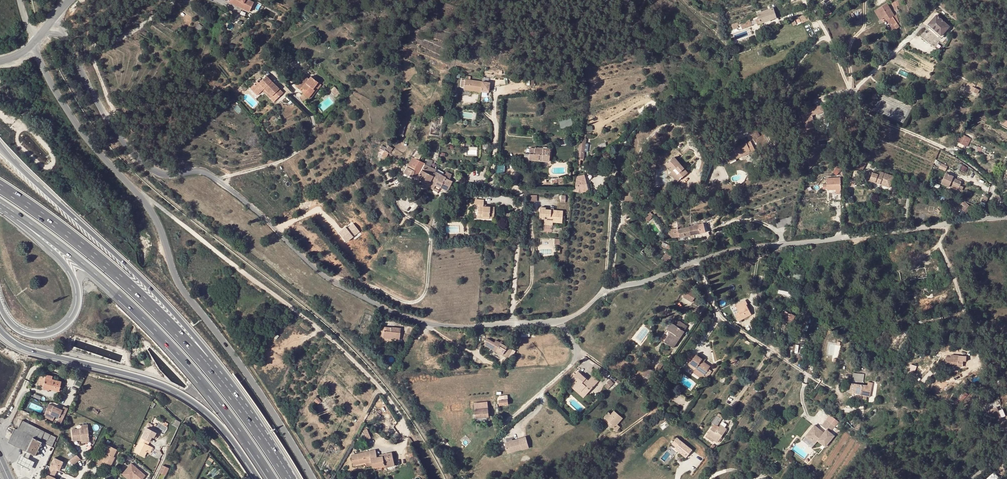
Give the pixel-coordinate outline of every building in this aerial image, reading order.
[(249,0),(231,0),(231,1),(240,5),(239,7),(249,11),(253,2),(249,0)] [(883,18),(884,17),(887,15),(889,18),(888,19),(893,26),(891,27),(893,31),(899,27),(897,24),(893,16),(894,15),(886,3),(877,9),(883,18)] [(773,8),(767,10),(771,19),(776,17),(773,8)] [(880,20),(883,18),(877,9),(874,11),(880,20)] [(758,24),(771,19),(767,10),(757,14),(759,18),(756,19),(758,24)] [(807,14),(800,17),(803,23),(810,19),(807,14)] [(887,20),(891,27),(893,26),(888,19),(889,18),(887,15),(884,17),(886,21),(887,20)] [(949,27),(936,15),(928,24),(941,35),(949,27)] [(752,26),(750,19),(746,21),(747,23),(740,25),(742,30),(752,26)] [(944,45),(923,30),(919,36),(939,51),(944,45)] [(257,95),(263,90),(264,89),(271,96),(270,97),(274,101),(283,93),(266,76),(259,83),(257,84),(256,83),(250,88),(257,95)] [(308,98),(319,83),(310,77),(309,79),(304,76),(296,86),(300,90),(301,89),(302,88),(305,90),(304,91),(303,92),(303,93),(303,94),(300,97),(304,101),(308,97),(308,98)] [(490,82),(465,79),(464,90),(480,92),(481,91),(488,92),(490,82)] [(321,85),(319,83),(308,98),(310,99),(321,85)] [(335,85),(331,89),(337,96),(341,92),(335,85)] [(263,90),(270,97),(271,96),(264,89),(263,90)] [(801,111),(806,130),(813,128),(810,118),(813,118),(812,115),(824,112),(822,105),(801,111)] [(403,116),(398,135),(403,136),(408,118),(403,116)] [(560,121),(561,128),(573,126),(572,119),(560,121)] [(585,135),(579,136),(580,137),(580,140),(578,153),(578,158),(577,167),(580,166),(580,160),(583,160),(584,152),(586,136),(587,136),(587,134),(585,135)] [(960,138),(958,142),(965,145),(967,146),(971,139),(963,136),(961,139),(960,138)] [(737,148),(737,146),(734,148),(734,149),(725,154),(727,158),(729,157),(731,160),(740,155),(741,157),(751,152),(753,156),(757,154),(750,141),(738,147),(737,148)] [(529,157),(526,157),(526,162),(529,162),(529,160),(549,161),(549,153),(546,153),(546,150),(542,150),(542,148),(535,148),(530,147),(529,154),(529,157)] [(440,187),(436,185),(438,179),(432,176),(434,172),(435,170),(424,164),(425,163),(412,157),(404,173),(412,178),(413,175),(418,177),(417,178),(429,184),(428,187),(433,189),(433,191),(437,193),(440,187)] [(688,173),(675,157),(666,164),(672,171),(671,172),(678,181),(688,173)] [(864,163),(859,160),(854,169),(859,172),(860,170),(861,171),(865,165),(864,164),(864,163)] [(841,167),(837,167),(832,172),(836,175),(842,168),(841,167)] [(870,180),(879,183),(890,187),(892,180),(894,176),(879,171),(878,174),(875,174),(872,173),(870,180)] [(442,176),(434,172),(432,176),(438,179),(436,185),(440,187),(442,183),(449,186),(452,181),(449,179),(452,174),(447,172),(445,175),(443,174),(442,176)] [(677,182),(678,181),(671,172),(670,173),(677,182)] [(953,177),(946,173),(941,182),(949,186),(950,185),(951,181),(953,178),(953,177)] [(840,179),(841,178),(840,177),(827,177),(827,184),(823,184),(823,185),(823,189),(825,189),(827,189),(835,189),(841,189),(841,184),(841,183),(840,183),(840,179)] [(585,178),(576,181),(575,185),(576,191),(580,192),(587,190),(585,178)] [(958,189),(960,185),(962,180),(960,179),(959,180),(953,178),(951,181),(950,185),(958,189)] [(890,187),(879,183),(877,186),(878,187),(891,191),(895,181),(892,180),(890,187)] [(495,207),(487,206),(484,206),(484,204),(484,200),(475,199),(475,204),(478,204),(477,217),(489,218),(489,217),(494,217),(495,207)] [(970,207),(964,201),(962,204),(964,206),(962,209),(966,212),(970,207)] [(545,218),(544,221),(553,222),(562,222),(563,211),(545,210),(545,208),(540,207),(539,218),(545,218)] [(777,228),(789,225),(787,218),(775,222),(777,228)] [(353,222),(340,232),(348,243),(361,233),(353,222)] [(670,223),(670,232),(671,232),(671,229),(678,228),(678,222),(670,223)] [(705,223),(689,227),(691,235),(693,234),(694,237),(708,234),(705,223)] [(685,236),(690,235),(691,235),(689,227),(678,229),(678,228),(671,229),(671,232),(670,232),(670,237),(672,236),(672,237),(685,236)] [(688,289),(683,297),(691,302),(696,295),(688,289)] [(745,300),(735,305),(739,313),(738,313),(741,320),(752,315),(746,305),(747,304),(745,300)] [(791,314),(786,312),(784,316),(792,321),(795,316),(791,313),(791,314)] [(680,321),(676,326),(685,332),(688,327),(680,321)] [(302,323),(300,326),(308,332),(309,329),(302,323)] [(671,323),(667,330),(670,332),(664,342),(674,348),(685,332),(676,326),(671,323)] [(391,341),(391,339),(383,338),(384,331),(387,332),(387,327),(381,327),(380,340),(391,341)] [(400,328),(387,327),(387,332),(384,331),(383,338),(391,339),(399,339),(400,328)] [(497,351),(496,352),(507,358),(512,350),(503,345),(495,340),(494,343),(487,339),(485,344),(491,348),(497,351)] [(696,368),(694,371),(703,377),(709,369),(711,366),(704,362),(701,360),(702,359),(700,357),(696,355),(695,356),(691,353),(686,361),(696,368)] [(960,360),(960,357),(952,357),(948,357),(948,366),(961,365),(960,360)] [(909,372),(916,374),(918,366),(911,364),(909,372)] [(649,379),(655,372),(648,367),(643,375),(649,379)] [(709,369),(703,377),(707,379),(712,371),(709,369)] [(702,379),(703,377),(694,371),(693,373),(702,379)] [(575,384),(573,385),(582,392),(583,391),(587,394),(599,382),(592,376),(588,381),(578,372),(571,380),(575,384)] [(864,375),(853,373),(852,383),(862,385),(864,375)] [(46,378),(44,386),(51,388),(50,389),(60,392),(62,382),(53,380),(53,376),(48,375),(48,378),(46,378)] [(862,385),(852,383),(850,393),(864,395),(863,399),(867,400),(867,396),(870,396),(872,387),(862,385)] [(573,385),(571,387),(584,398),(587,394),(583,391),(582,392),(573,385)] [(474,404),(476,418),(489,417),(487,402),(474,404)] [(50,405),(45,417),(54,421),(56,417),(61,419),(59,423),(62,425),(69,409),(65,407),(63,411),(50,405)] [(996,407),(983,413),(986,419),(991,417),(994,425),(1002,421),(996,407)] [(610,425),(617,431),(620,428),(617,425),(623,418),(614,411),(611,414),(606,420),(609,422),(611,424),(610,425)] [(719,414),(712,424),(717,427),(722,418),(721,418),(722,417),(719,414)] [(822,432),(821,431),(820,432),(818,431),(817,428),(813,425),(805,436),(810,441),(812,438),(816,441),(817,441),(825,446),(833,435),(829,432),(834,425),(825,419),(820,425),(825,429),(822,432)] [(9,443),(28,452),(31,454),(36,456),(43,443),(52,447),(57,438),(23,421),(18,430),(16,429),(9,443)] [(713,427),(707,435),(718,442),(727,429),(721,425),(717,430),(713,427)] [(72,431),(73,442),(81,441),(89,440),(88,426),(82,427),(82,430),(72,431)] [(144,433),(152,437),(154,438),(157,433),(147,428),(144,433)] [(520,450),(521,451),(527,449),(524,438),(503,443),(506,454),(511,452),(510,449),(519,446),(520,450)] [(692,451),(677,438),(672,444),(677,448),(676,449),(686,458),(692,451)] [(595,450),(600,446),(596,441),(591,444),(595,450)] [(116,449),(107,444),(103,451),(107,453),(105,457),(100,455),(96,463),(101,466),(103,462),(110,466),(113,461),(110,460),(113,456),(116,449)] [(376,450),(352,455),(354,465),(372,462),(373,468),(393,464),(390,453),(383,455),(383,457),(377,458),(377,456),(376,450)] [(29,459),(25,457),(22,456),(18,463),(31,470),(35,462),(29,459)] [(72,461),(70,463),(73,467),(81,460),(77,456),(72,460),(72,461)] [(65,461),(54,457),(45,478),(58,478),(65,461)] [(122,474),(128,478),(130,478),(133,475),(137,478),(143,478),(146,475),(131,463),(122,474)] [(168,468),(163,465),(159,473),(165,475),(168,468)]
